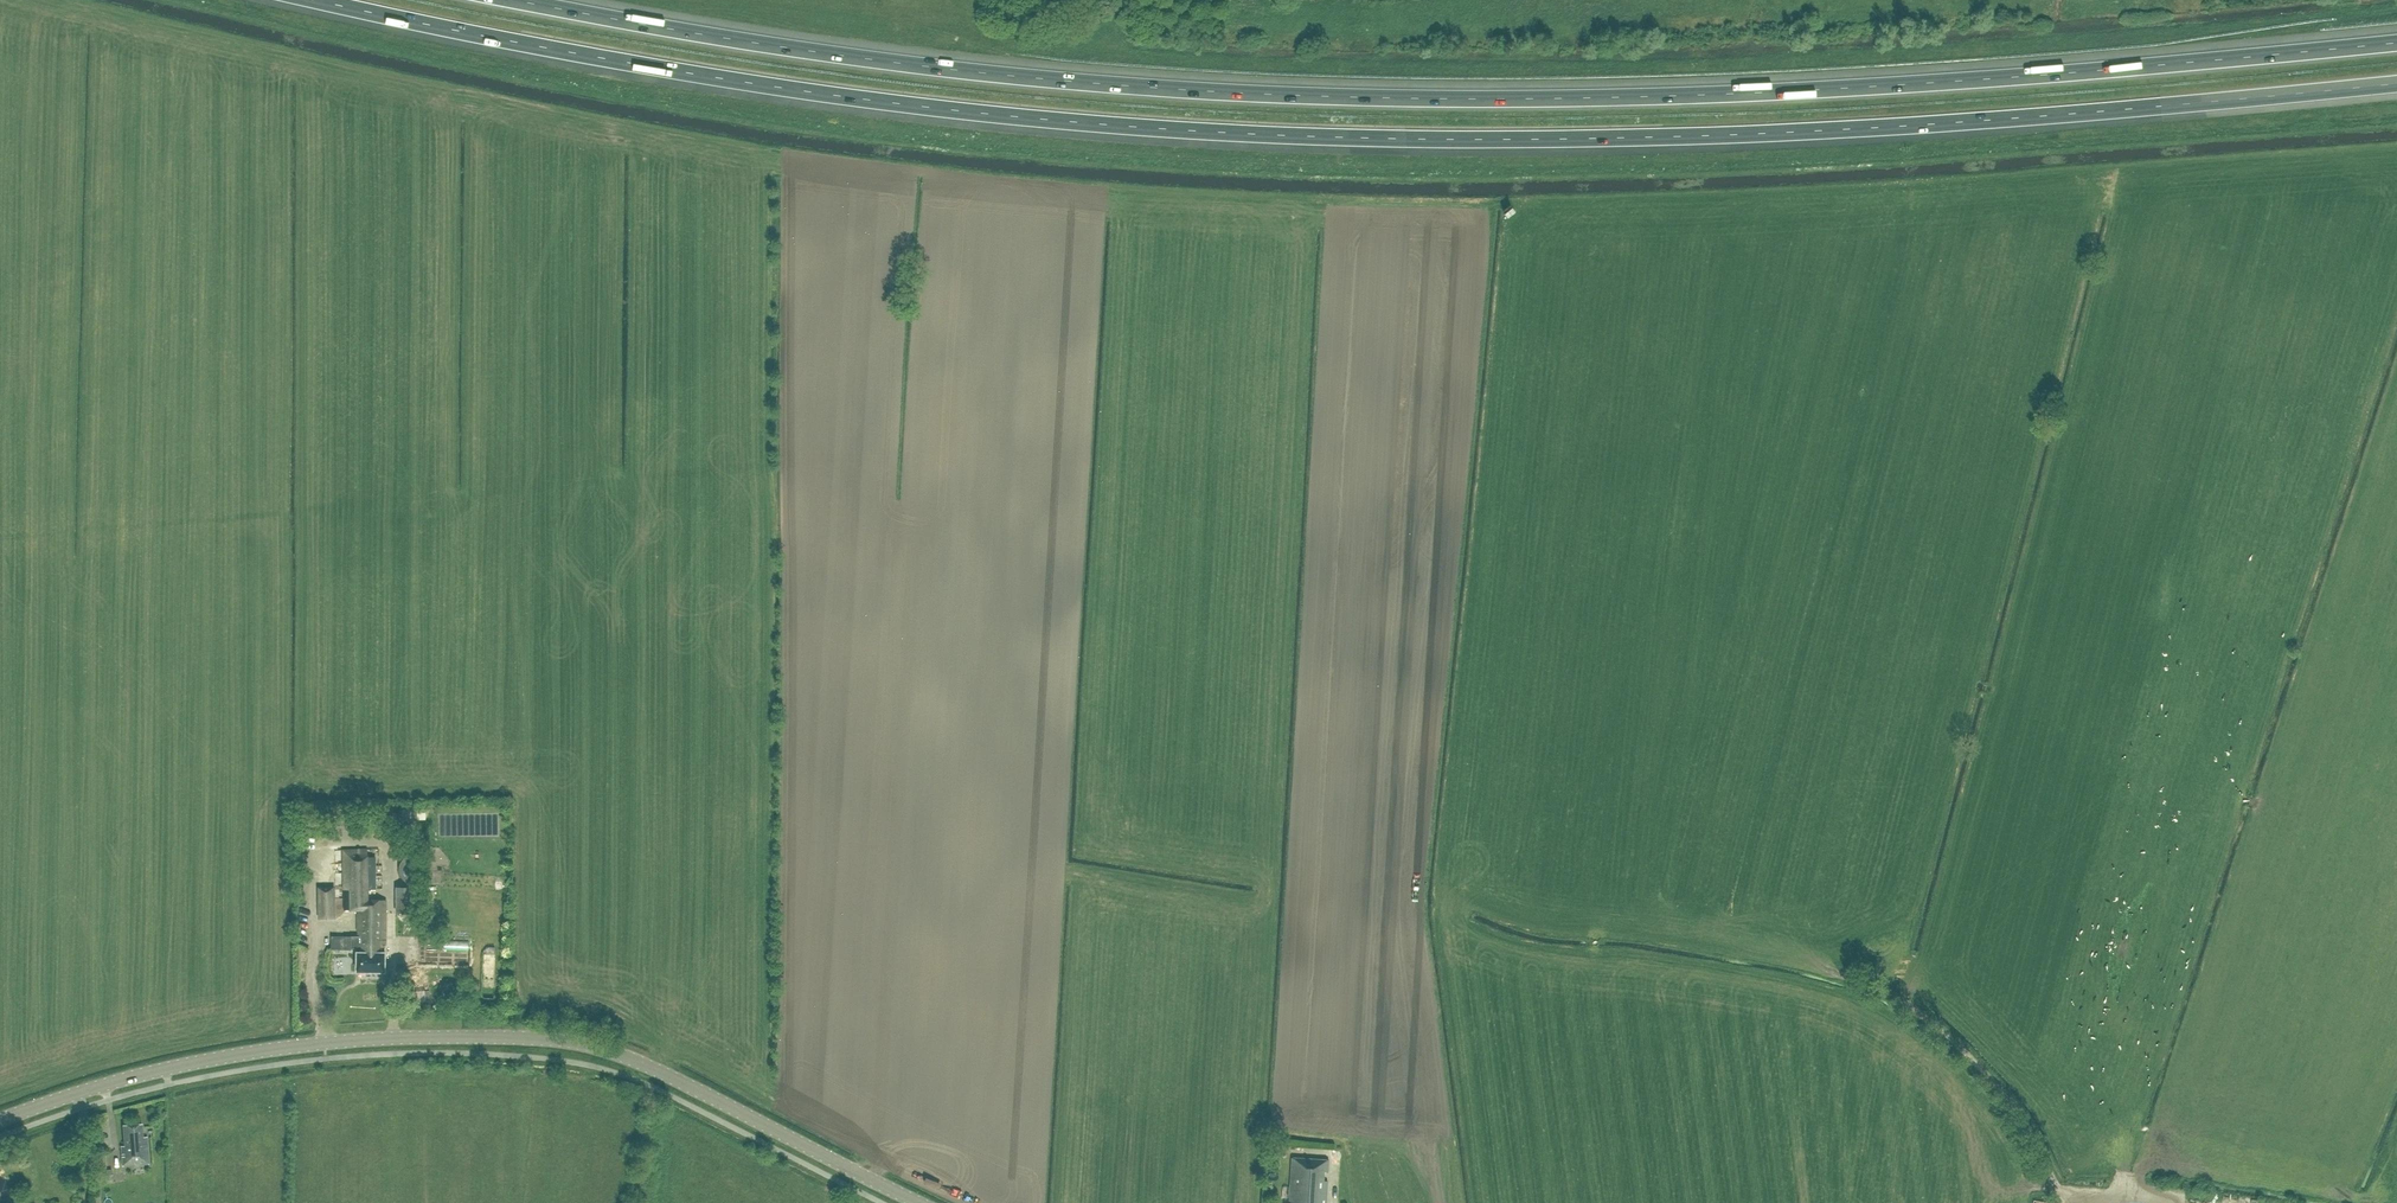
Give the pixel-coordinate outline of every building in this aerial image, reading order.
[(367,850),(343,850),(344,910),(358,910),(358,937),(352,937),(352,948),(358,948),(358,971),(357,971),(357,972),(385,972),(386,901),(368,901),(368,889),(376,889),(375,857),(367,858),(367,850)] [(428,872),(429,869),(428,866),(427,863),(426,861),(424,859),(422,857),(420,856),(417,855),(414,854),(411,855),(408,855),(406,857),(404,859),(402,861),(400,863),(399,866),(399,869),(399,872),(400,875),(401,877),(403,880),(405,881),(408,883),(410,884),(414,884),(416,884),(419,883),(422,881),(424,880),(426,877),(427,875),(428,872)] [(399,887),(399,900),(420,900),(420,887),(399,887)] [(319,888),(320,919),(334,918),(334,888),(319,888)] [(460,952),(462,946),(453,943),(451,950),(460,952)] [(488,955),(488,989),(499,989),(500,955),(488,955)] [(123,1166),(148,1164),(146,1138),(142,1138),(141,1125),(123,1126),(125,1147),(122,1147),(123,1166)] [(1289,1202),(1293,1202),(1326,1202),(1328,1180),(1324,1180),(1324,1172),(1328,1173),(1329,1158),(1292,1156),(1289,1202)]
